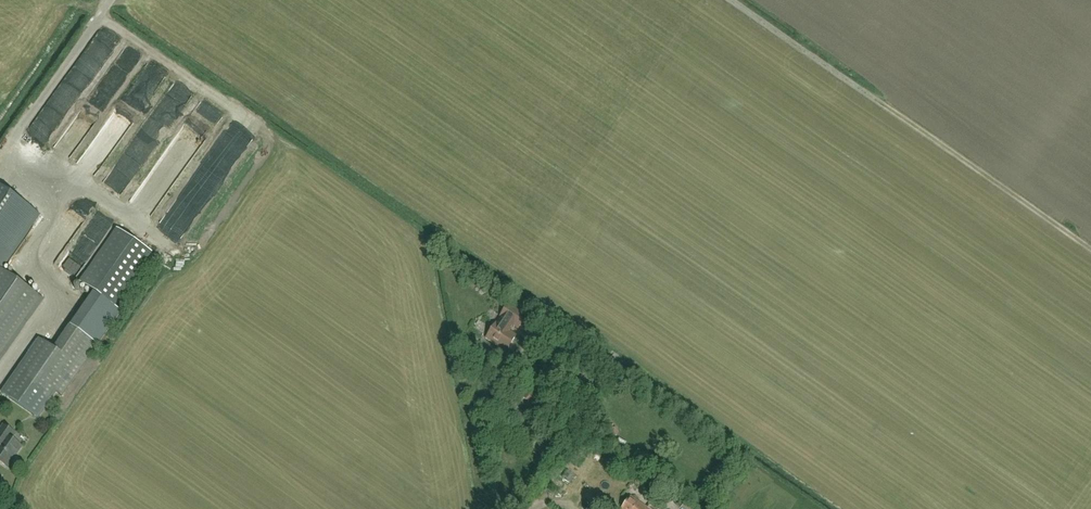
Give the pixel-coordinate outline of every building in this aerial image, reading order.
[(64,225),(78,235),(88,223),(73,212),(64,225)] [(152,254),(117,230),(80,283),(115,308),(152,254)] [(0,269),(0,363),(44,300),(0,269)] [(518,328),(526,316),(508,304),(500,317),(502,318),(498,323),(496,322),(486,338),(506,351),(517,335),(508,329),(512,324),(518,328)] [(70,326),(53,349),(40,340),(2,393),(38,418),(56,392),(62,396),(98,345),(70,326)] [(532,384),(522,397),(532,404),(534,405),(540,397),(538,395),(542,391),(532,384)] [(559,394),(553,390),(545,401),(551,405),(559,394)] [(11,439),(15,433),(4,426),(0,431),(0,462),(8,467),(22,447),(11,439)] [(631,496),(622,508),(650,508),(631,496)]
